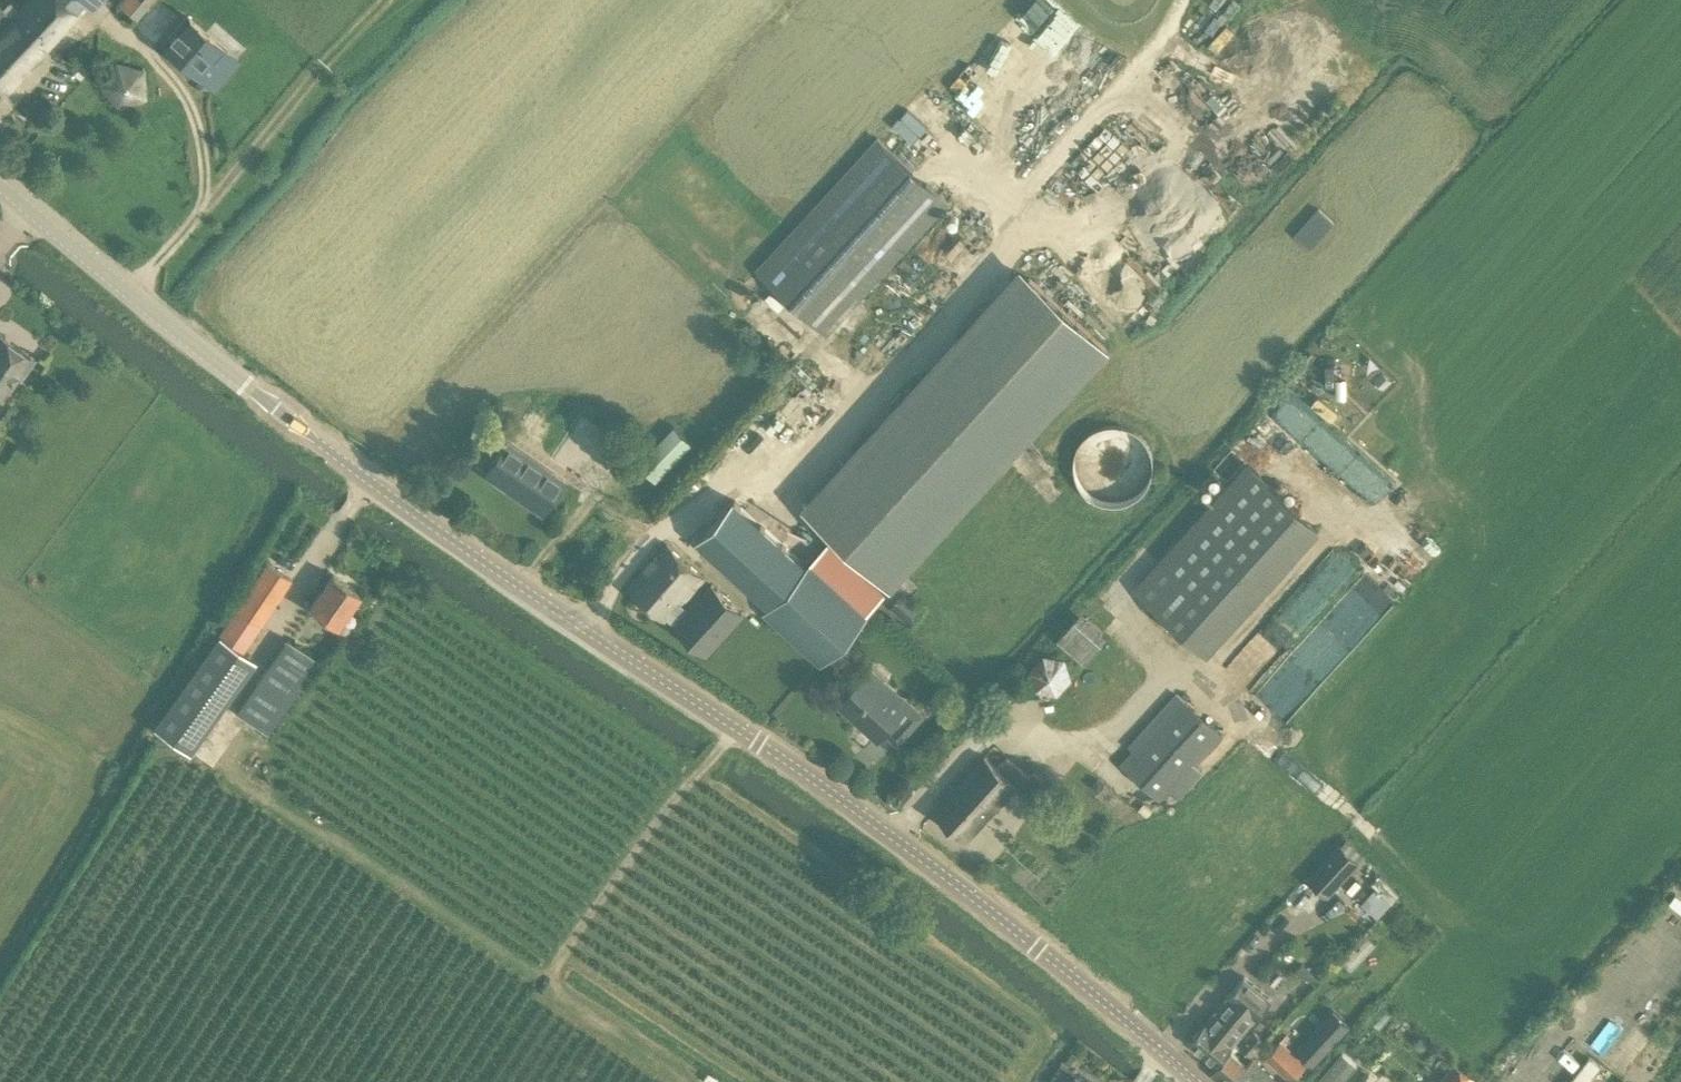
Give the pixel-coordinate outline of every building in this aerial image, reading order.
[(64,0),(28,0),(13,16),(0,5),(0,82),(8,89),(78,13),(75,10),(64,0)] [(75,10),(85,0),(64,0),(75,10)] [(153,0),(121,0),(119,3),(137,19),(153,0)] [(205,77),(228,51),(187,16),(165,41),(176,50),(174,53),(205,80),(206,78),(205,77)] [(144,88),(145,85),(143,77),(139,71),(132,67),(127,65),(119,67),(112,71),(108,76),(106,84),(107,90),(110,97),(116,101),(124,104),(132,103),(136,101),(139,98),(143,93),(144,88)] [(828,334),(949,202),(879,138),(758,269),(828,334)] [(1310,249),(1335,222),(1319,207),(1294,235),(1310,249)] [(814,514),(893,586),(1109,349),(1030,277),(814,514)] [(28,357),(0,338),(0,397),(28,357)] [(1290,389),(1268,413),(1314,455),(1336,431),(1290,389)] [(657,480),(692,443),(675,426),(639,463),(657,480)] [(543,511),(564,481),(507,443),(486,473),(543,511)] [(1138,589),(1206,651),(1318,529),(1250,467),(1138,589)] [(808,568),(807,567),(751,515),(718,550),(775,603),(764,615),(820,666),(885,596),(830,544),(808,568)] [(700,648),(737,608),(709,583),(686,607),(682,603),(704,578),(667,544),(628,587),(665,621),(668,618),(673,622),(672,623),(700,648)] [(1304,583),(1331,604),(1361,566),(1334,545),(1304,583)] [(268,565),(238,611),(260,626),(290,580),(268,565)] [(336,625),(358,593),(333,575),(311,607),(336,625)] [(1359,587),(1299,647),(1322,670),(1382,610),(1359,587)] [(891,608),(906,622),(908,623),(921,608),(904,593),(891,608)] [(1085,662),(1103,643),(1077,618),(1059,638),(1085,662)] [(248,656),(219,635),(206,654),(235,675),(248,656)] [(268,734),(319,662),(288,639),(236,712),(268,734)] [(1064,660),(1045,656),(1031,670),(1037,689),(1057,694),(1070,679),(1064,660)] [(897,743),(921,716),(895,694),(891,698),(865,675),(839,703),(862,723),(861,725),(877,739),(883,731),(897,743)] [(1203,771),(1197,766),(1224,736),(1176,693),(1128,746),(1133,750),(1120,764),(1163,802),(1172,792),(1178,798),(1203,771)] [(985,756),(985,757),(935,809),(967,839),(1016,786),(1019,789),(1030,778),(1007,756),(997,767),(985,756)] [(1347,840),(1340,846),(1339,845),(1309,878),(1327,894),(1363,855),(1347,840)] [(1380,874),(1373,882),(1391,898),(1397,892),(1380,874)] [(1246,976),(1206,1025),(1205,1024),(1191,1042),(1218,1064),(1232,1047),(1232,1046),(1272,997),(1246,976)] [(1334,1007),(1295,1050),(1312,1065),(1350,1022),(1334,1007)] [(1252,1028),(1238,1045),(1251,1055),(1264,1038),(1252,1028)] [(1278,1071),(1292,1054),(1283,1046),(1286,1043),(1282,1040),(1265,1060),(1278,1071)] [(1353,1043),(1347,1049),(1355,1056),(1360,1049),(1353,1043)] [(1317,1081),(1342,1081),(1357,1065),(1343,1052),(1317,1081)] [(1267,1074),(1252,1061),(1246,1067),(1231,1054),(1212,1076),(1219,1081),(1240,1081),(1247,1074),(1256,1081),(1260,1081),(1267,1074)] [(1292,1054),(1278,1071),(1291,1081),(1308,1062),(1304,1059),(1302,1062),(1292,1054)] [(1437,1081),(1467,1081),(1470,1078),(1452,1063),(1437,1081)] [(1267,1074),(1260,1081),(1277,1081),(1267,1074)]
